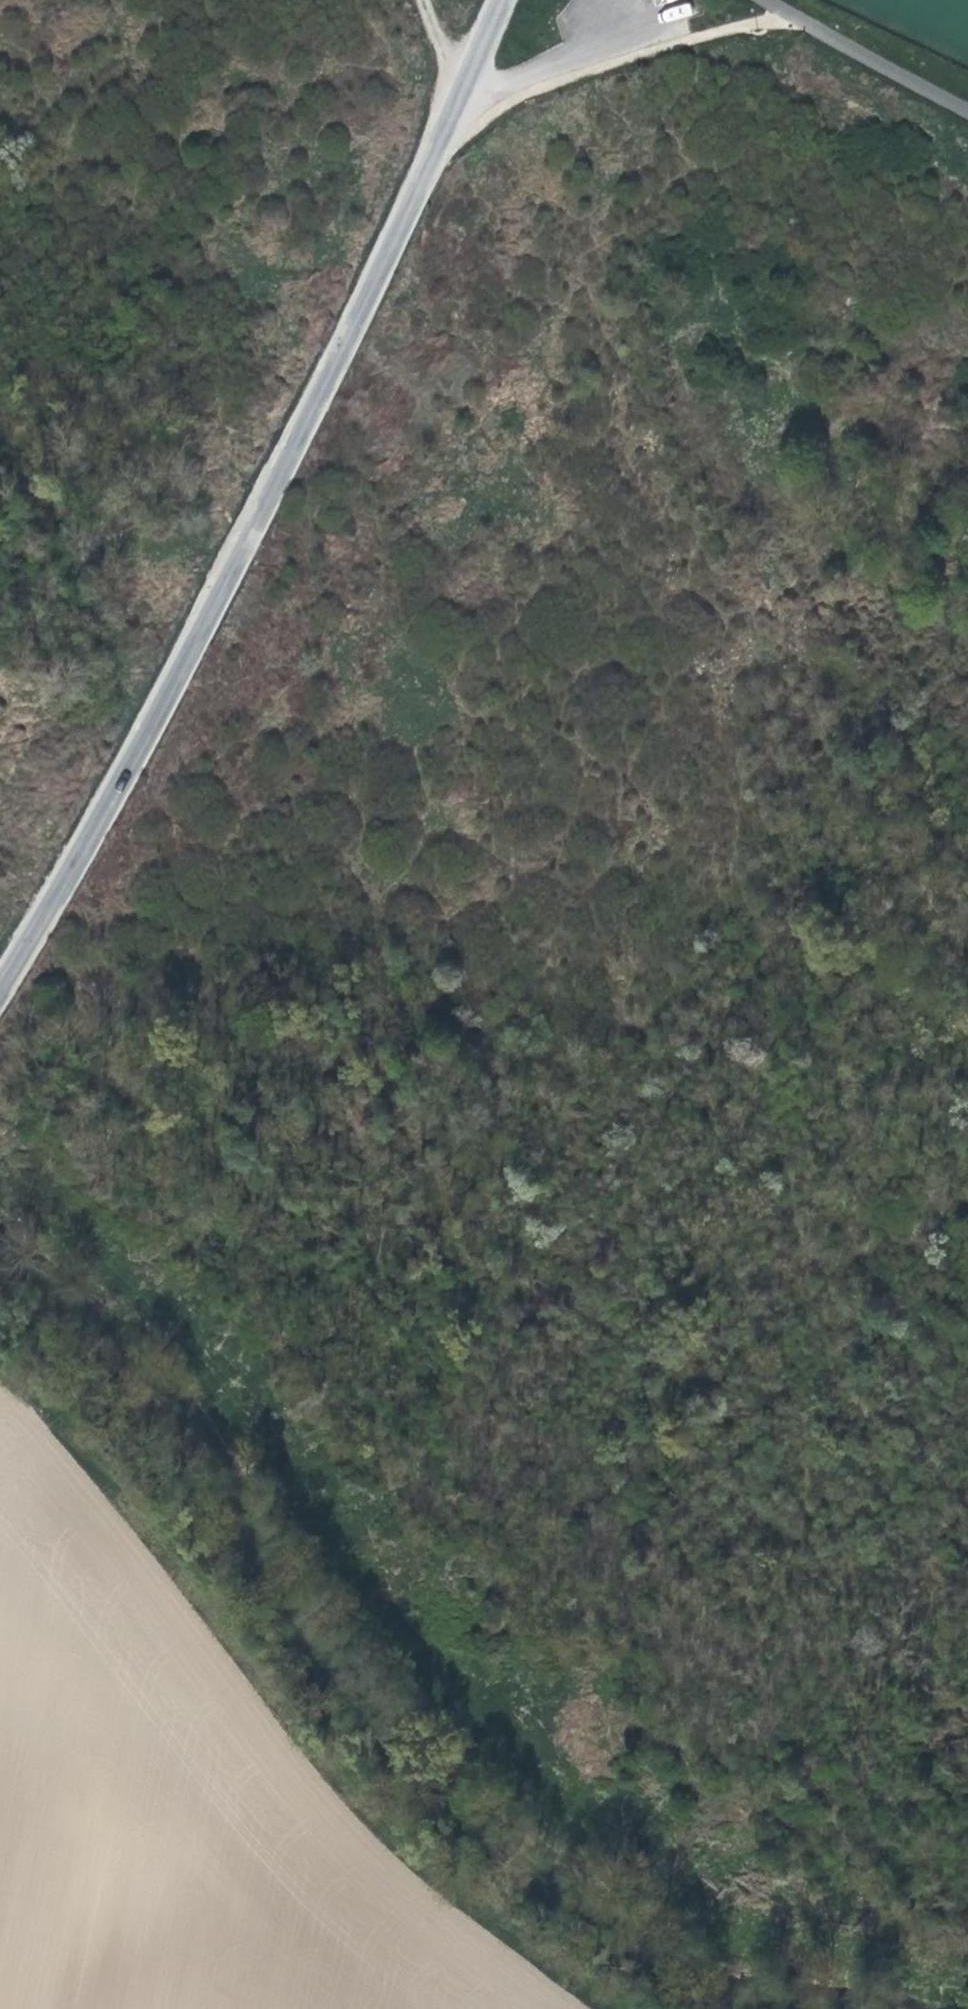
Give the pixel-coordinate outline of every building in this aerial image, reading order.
[(657,8),(676,0),(653,0),(657,8)] [(660,6),(661,21),(691,19),(690,4),(660,6)]
